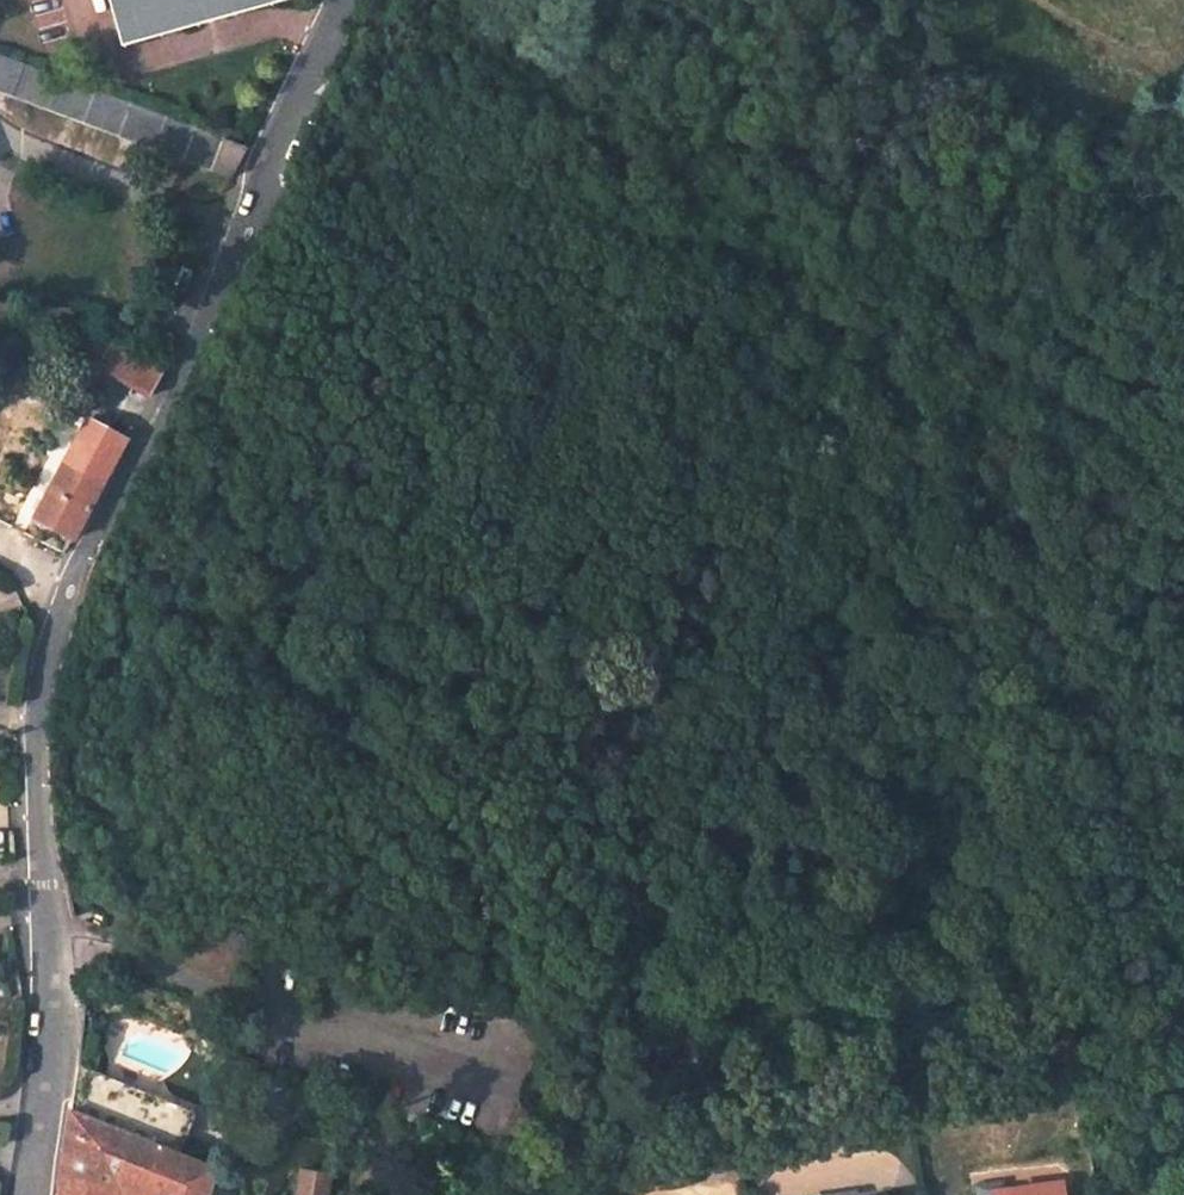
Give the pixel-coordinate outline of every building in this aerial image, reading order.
[(121,39),(258,0),(110,0),(121,39)] [(235,172),(252,139),(0,55),(0,92),(235,172)] [(96,332),(83,355),(152,395),(165,371),(96,332)] [(67,460),(35,517),(72,538),(80,525),(132,430),(112,419),(82,469),(67,460)] [(223,1169),(184,1154),(200,1111),(76,1064),(66,1129),(59,1188),(59,1194),(119,1194),(123,1187),(145,1194),(213,1194),(223,1169)] [(303,1194),(331,1194),(333,1175),(305,1172),(303,1194)] [(993,1192),(994,1194),(1064,1194),(1062,1183),(993,1192)] [(892,1184),(849,1194),(895,1194),(892,1184)]
